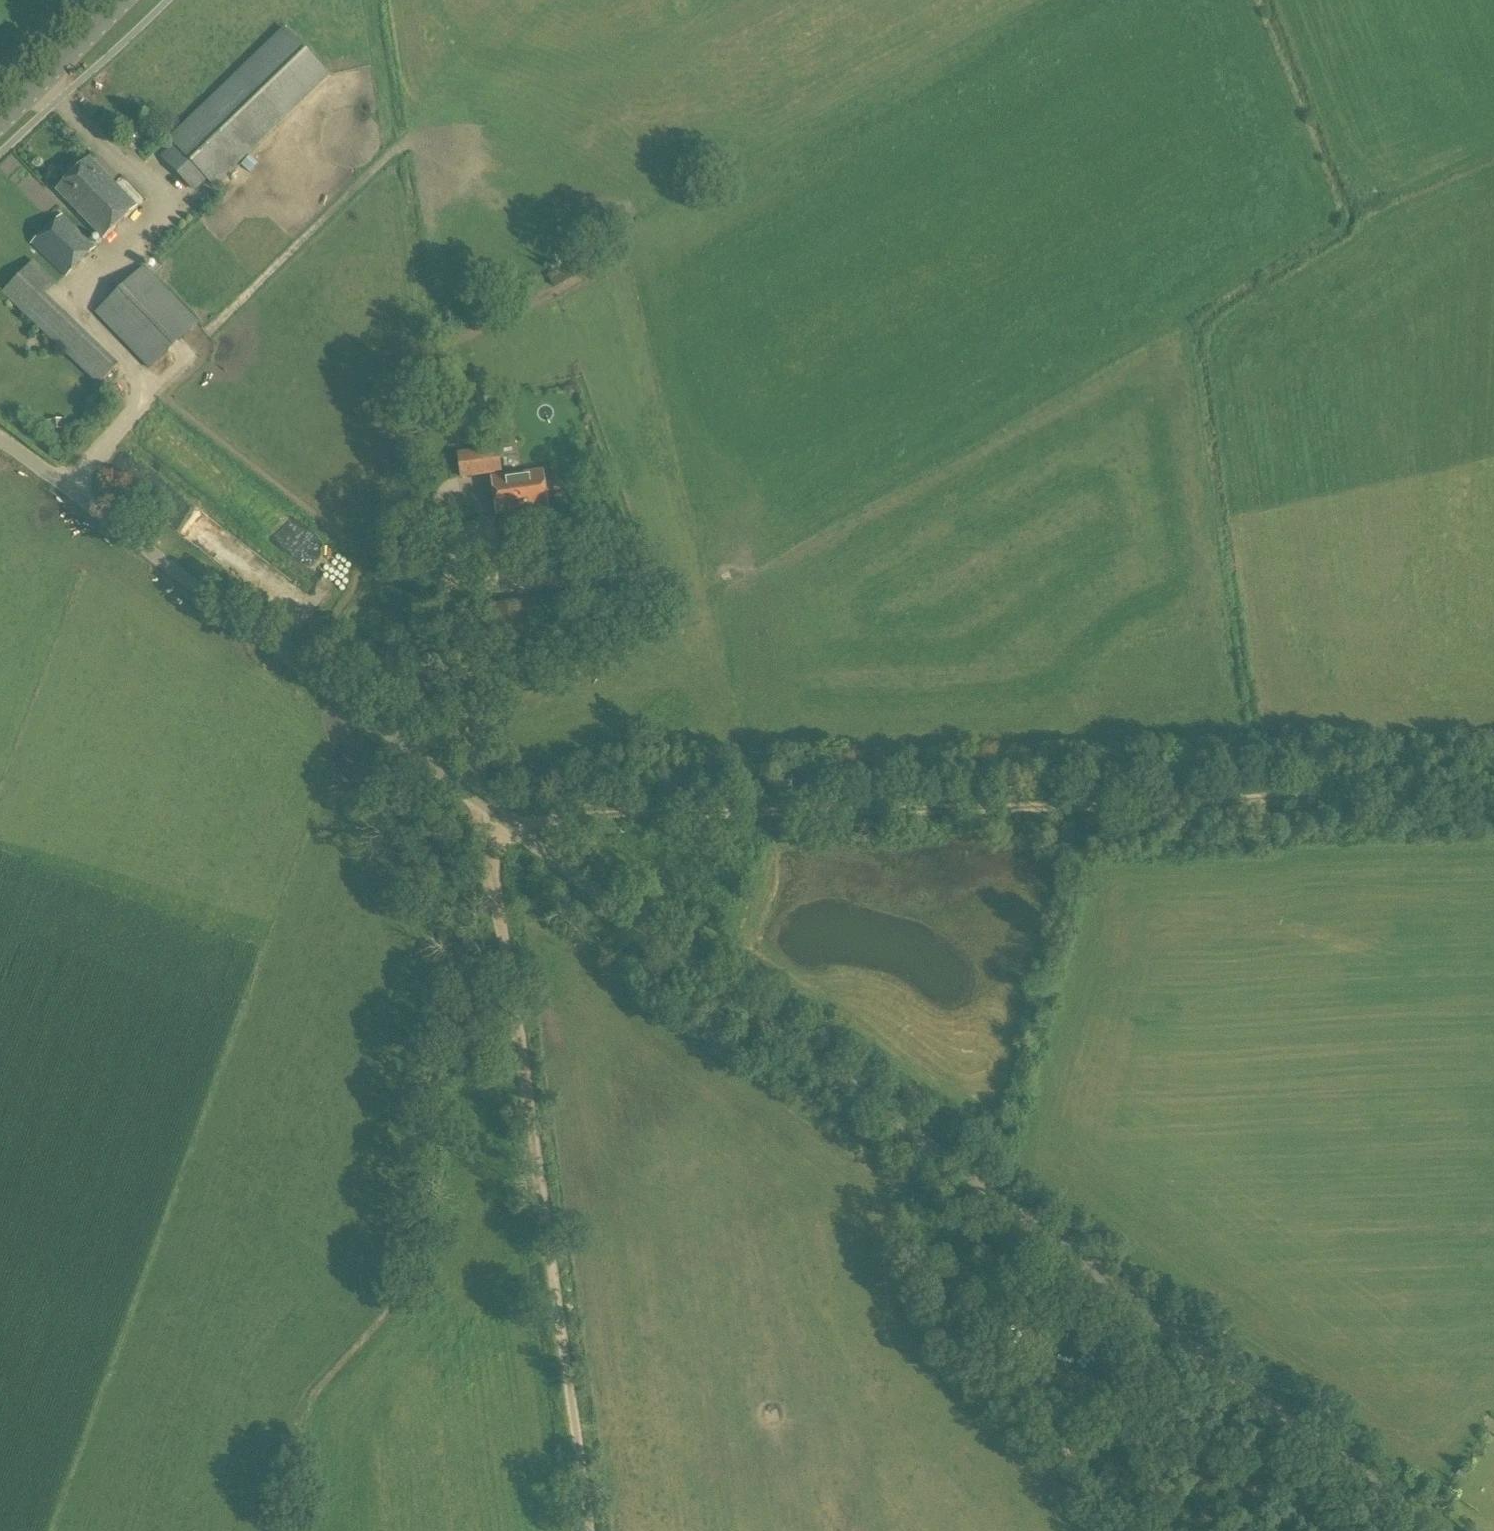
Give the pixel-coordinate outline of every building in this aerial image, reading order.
[(214,188),(331,76),(284,26),(169,139),(174,144),(161,157),(195,193),(207,180),(214,188)] [(104,239),(137,207),(90,158),(57,190),(104,239)] [(66,279),(96,247),(60,213),(30,244),(66,279)] [(58,284),(57,283),(34,260),(3,293),(100,386),(120,364),(48,295),(58,284)] [(150,371),(200,323),(145,265),(96,313),(150,371)] [(502,473),(501,466),(499,447),(485,449),(489,475),(492,475),(502,473)] [(497,514),(549,507),(544,471),(492,478),(497,514)] [(528,588),(560,585),(558,568),(526,571),(528,588)] [(489,640),(540,634),(536,601),(486,607),(489,640)]
